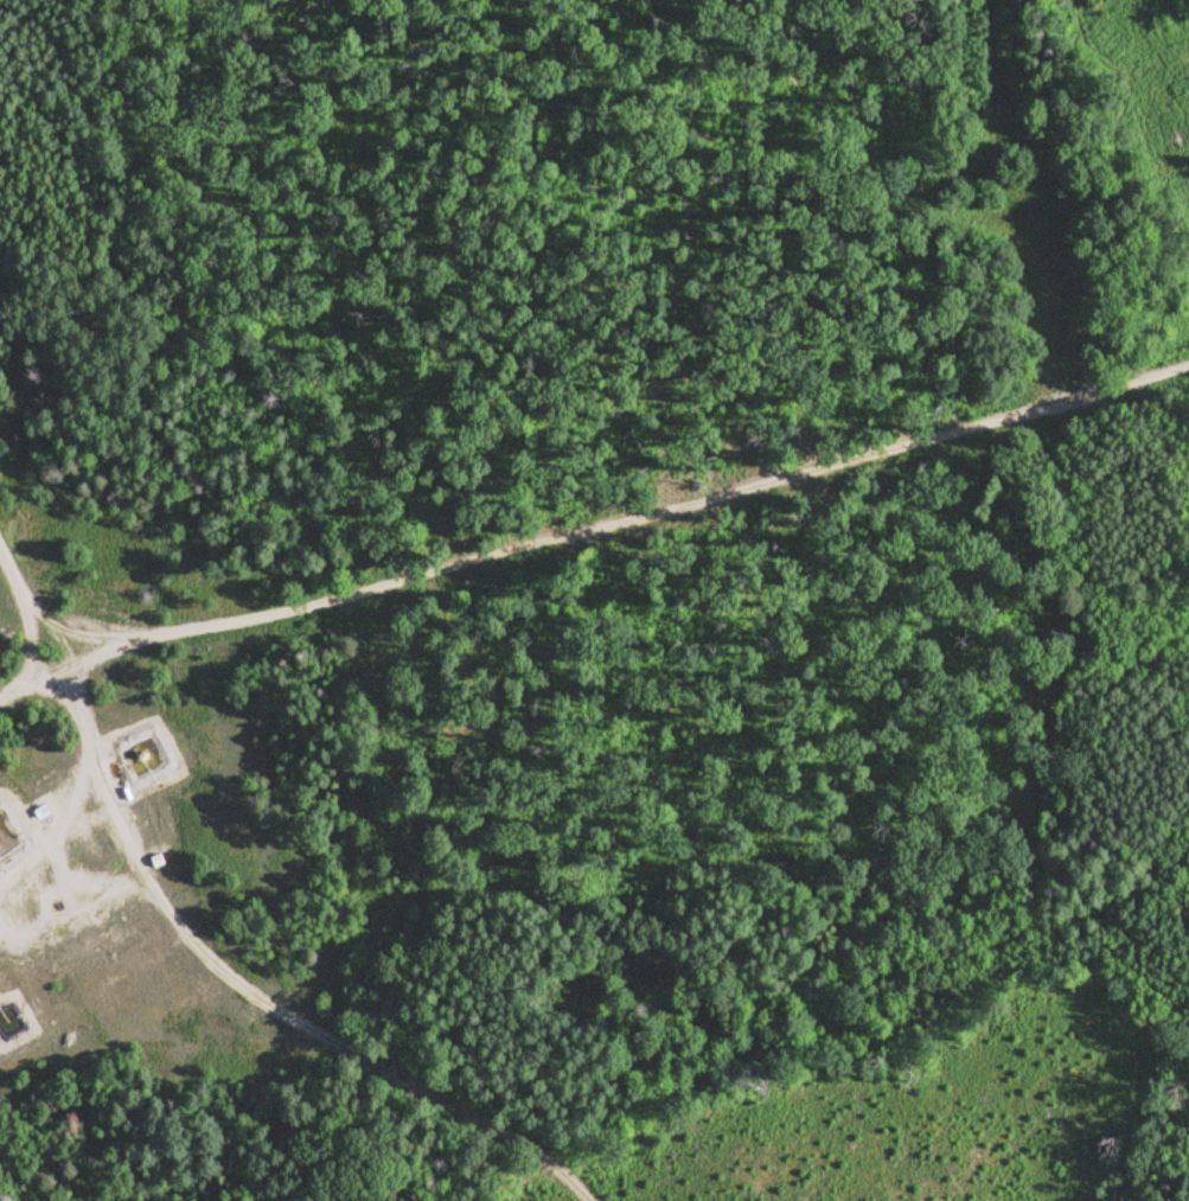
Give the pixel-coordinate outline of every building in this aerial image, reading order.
[(9,1010),(0,1011),(0,1036),(13,1034),(9,1010)]
